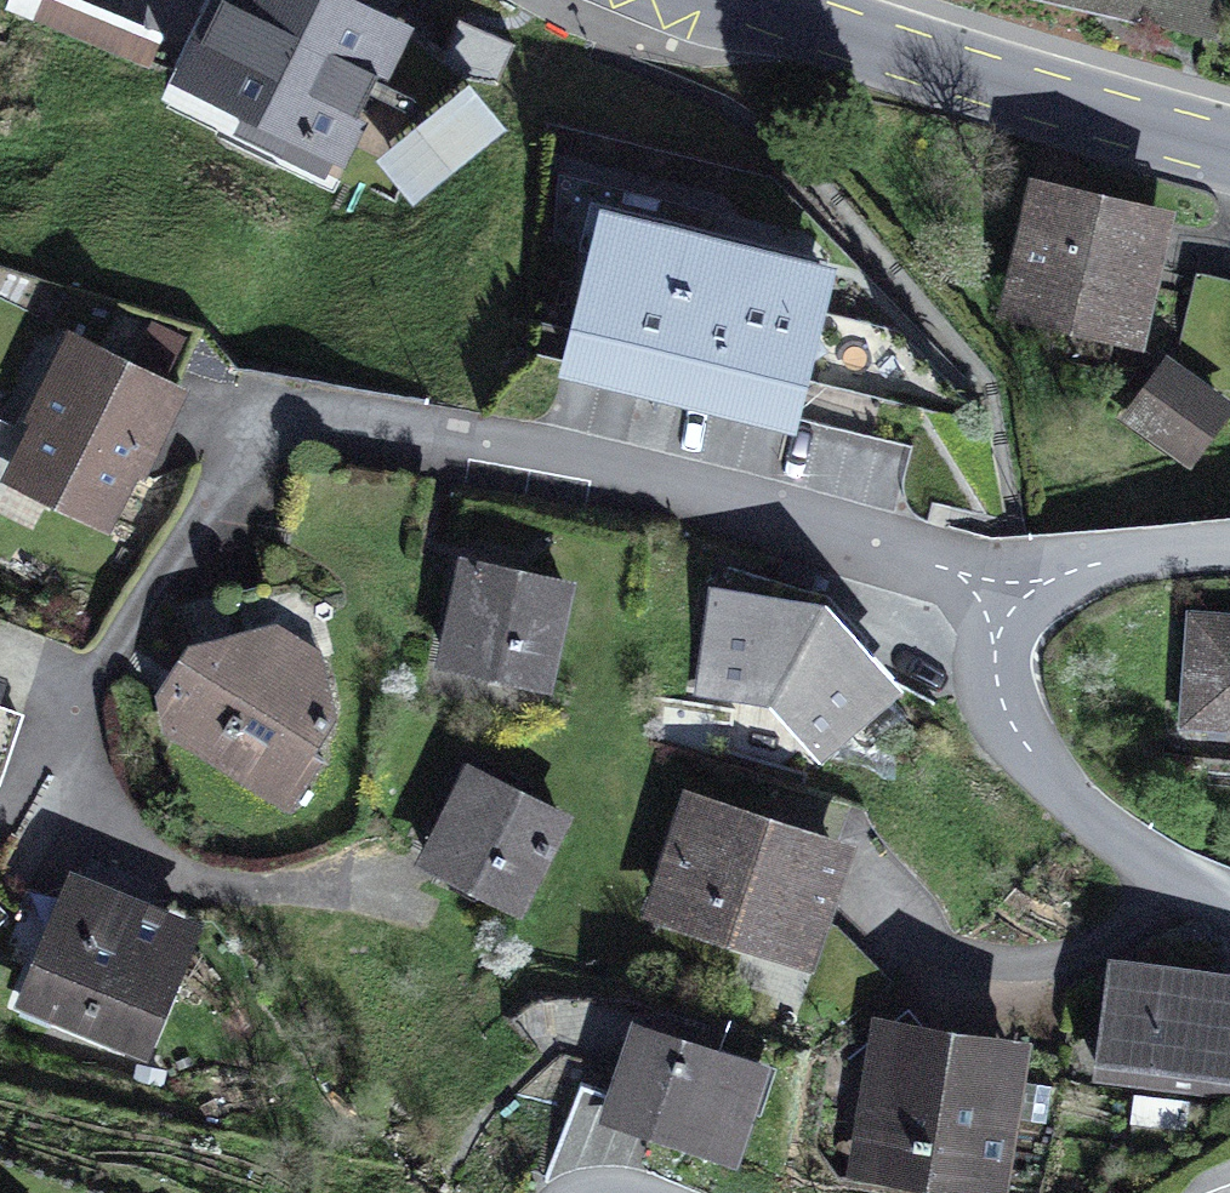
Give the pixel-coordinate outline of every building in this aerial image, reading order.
[(373,0),(207,0),(169,78),(241,113),(232,131),(325,177),(334,159),(345,164),(369,117),(358,112),(379,70),(388,74),(415,20),(373,0)] [(417,210),(511,136),(475,90),(381,164),(417,210)] [(1178,204),(1030,170),(997,313),(1145,347),(1178,204)] [(836,258),(601,201),(559,373),(794,430),(836,258)] [(190,385),(68,324),(22,416),(31,420),(2,477),(109,531),(139,472),(145,475),(190,385)] [(1165,352),(1118,419),(1191,469),(1229,413),(1229,397),(1165,352)] [(577,577),(459,552),(435,664),(553,689),(577,577)] [(756,588),(709,583),(695,695),(771,703),(822,761),(904,687),(826,597),(756,588)] [(1187,607),(1179,728),(1229,731),(1229,610),(1187,607)] [(316,750),(338,715),(322,649),(278,622),(189,639),(156,693),(164,734),(291,811),(325,756),(316,750)] [(574,810),(467,758),(415,865),(522,917),(574,810)] [(858,842),(685,785),(642,914),(815,972),(858,842)] [(206,922),(70,867),(14,1005),(150,1060),(206,922)] [(1111,951),(1091,1076),(1229,1098),(1229,970),(1111,951)] [(874,1011),(848,1174),(965,1192),(1009,1192),(1034,1037),(874,1011)] [(771,1060),(632,1015),(598,1122),(737,1167),(771,1060)]
